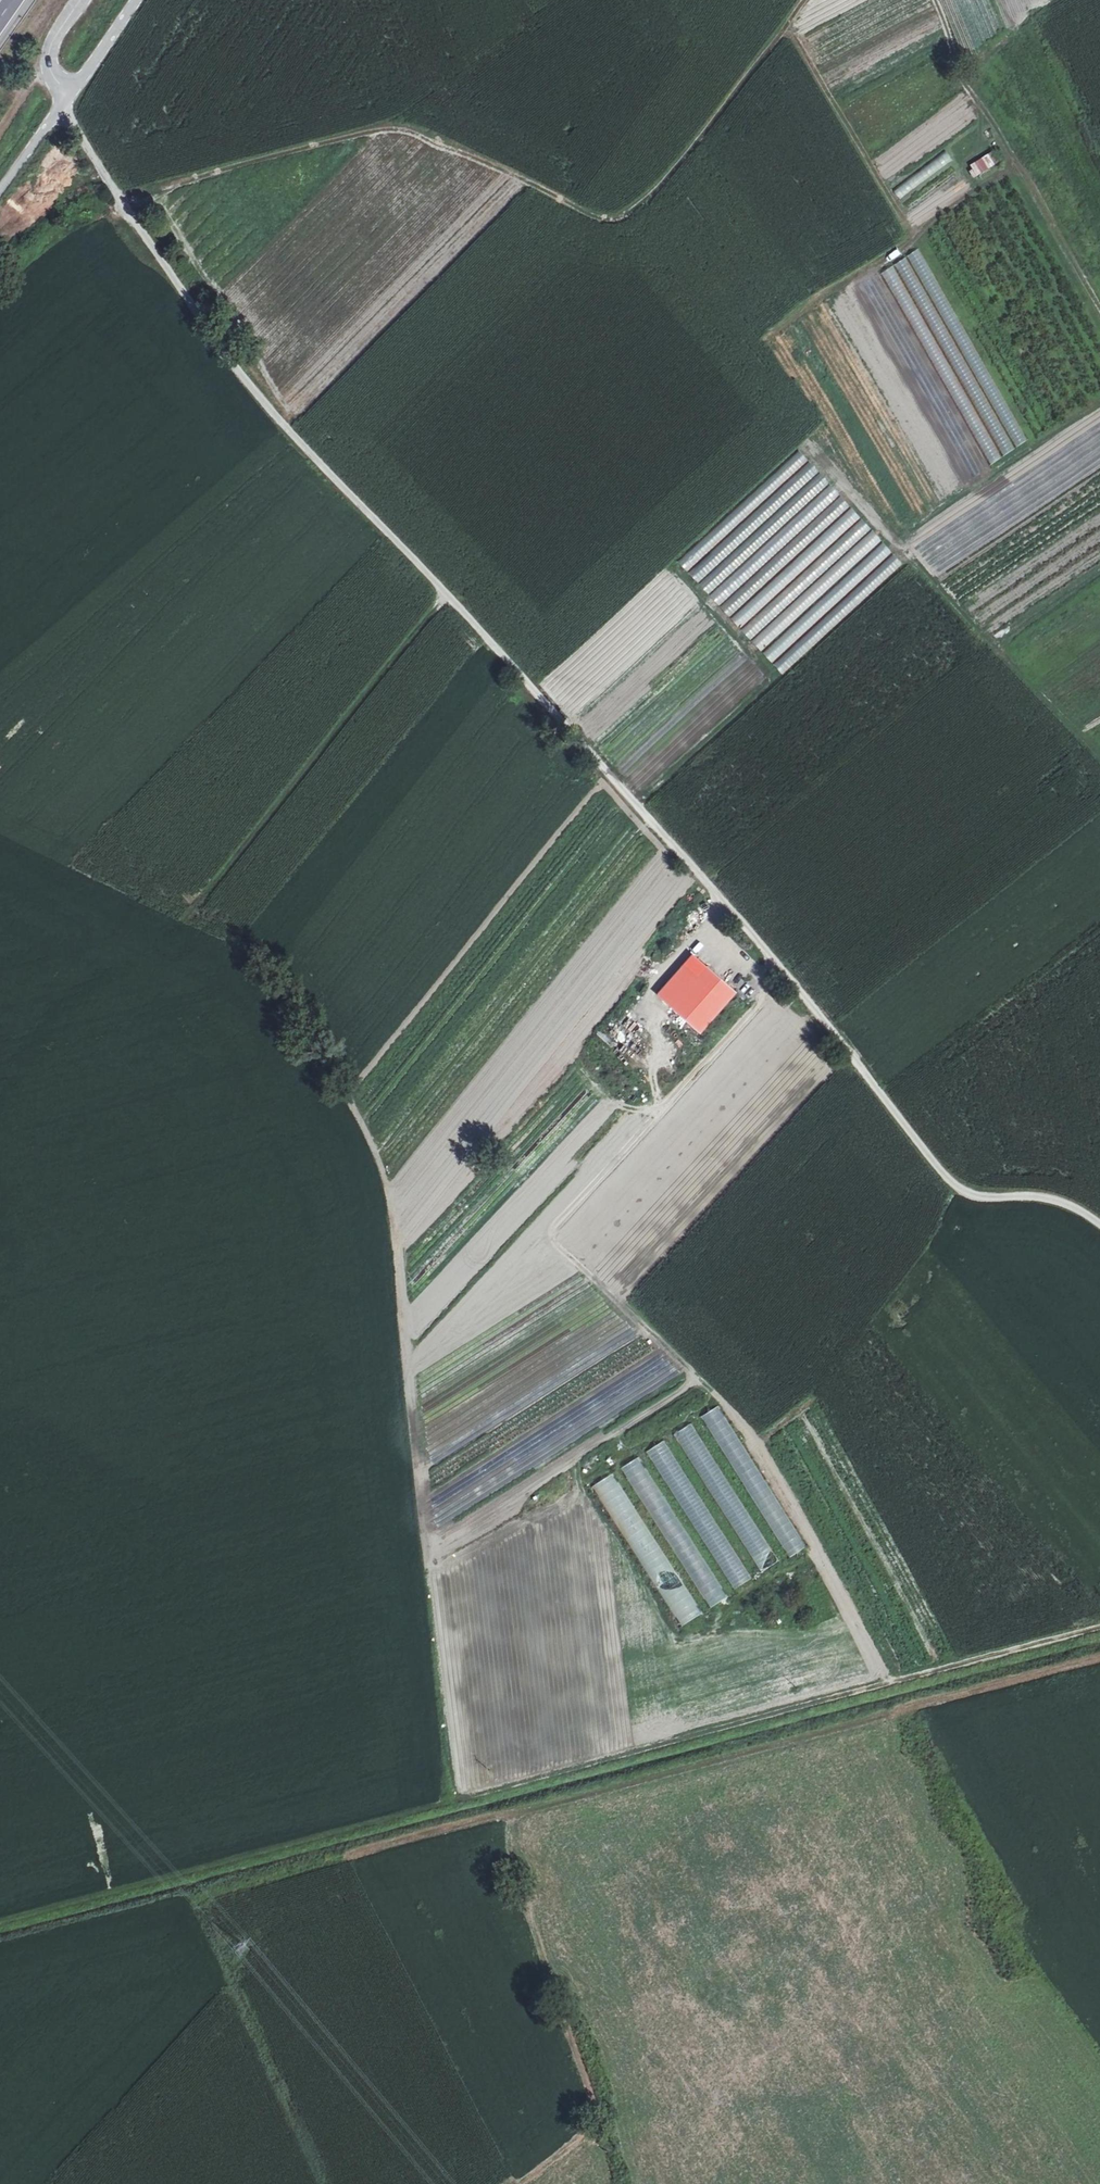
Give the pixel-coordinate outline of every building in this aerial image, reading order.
[(993,36),(1005,29),(993,0),(978,0),(993,36)] [(976,174),(990,165),(984,156),(970,165),(976,174)] [(951,160),(899,198),(907,209),(959,170),(951,160)] [(918,250),(907,256),(1017,447),(1028,441),(918,250)] [(906,258),(894,265),(1004,457),(1016,450),(906,258)] [(893,267),(881,274),(991,465),(1003,458),(893,267)] [(874,275),(863,281),(890,329),(901,323),(874,275)] [(861,282),(848,289),(880,346),(893,338),(861,282)] [(989,474),(906,334),(897,340),(977,481),(989,474)] [(895,340),(883,349),(963,491),(976,484),(895,340)] [(798,452),(676,563),(780,677),(903,565),(798,452)] [(680,998),(708,967),(698,958),(670,989),(680,998)] [(680,998),(671,1008),(699,1034),(737,992),(708,967),(680,998)] [(718,1407),(702,1417),(791,1556),(807,1545),(718,1407)] [(690,1425),(673,1436),(762,1572),(779,1561),(690,1425)] [(664,1441),(646,1452),(734,1592),(752,1580),(664,1441)] [(638,1457),(620,1468),(709,1609),(727,1597),(638,1457)] [(613,1474),(591,1488),(681,1627),(703,1613),(613,1474)]
